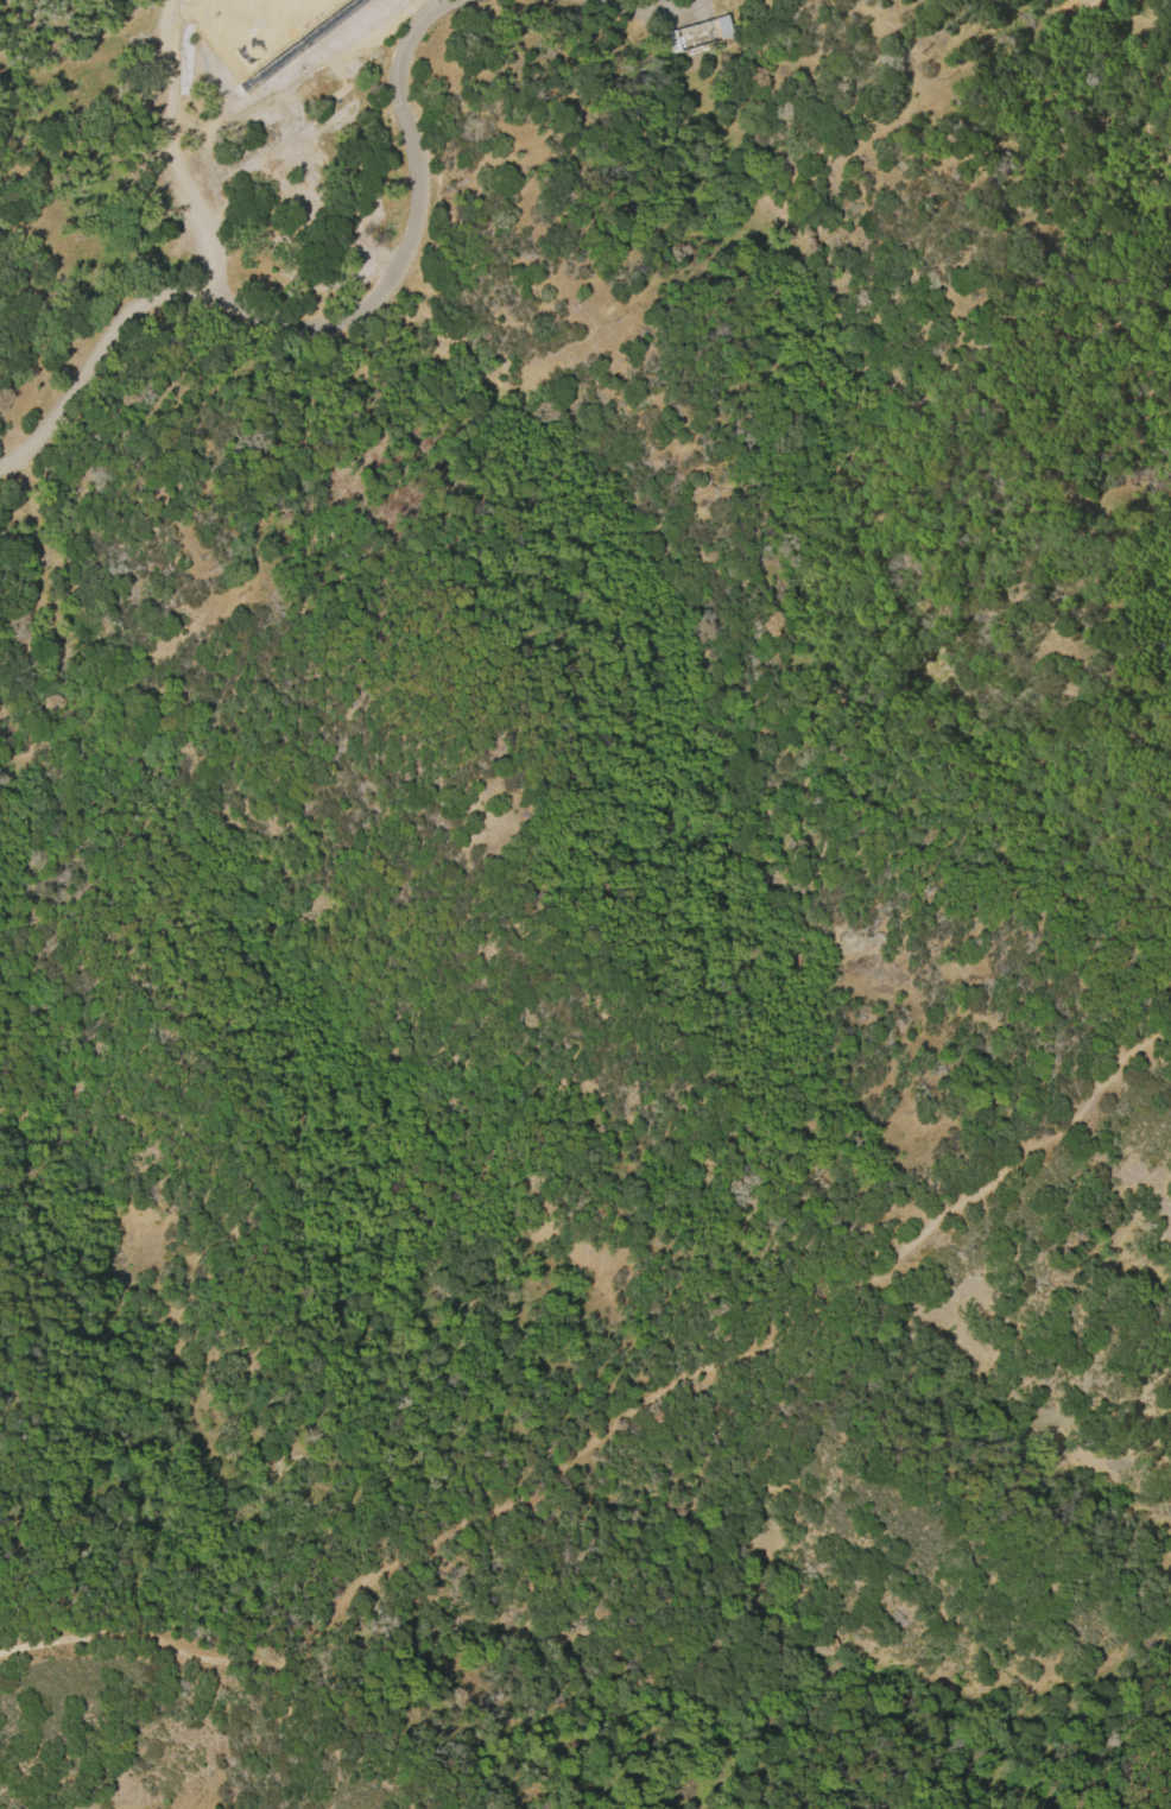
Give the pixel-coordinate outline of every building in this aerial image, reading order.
[(714,19),(720,40),(732,36),(726,15),(714,19)]
